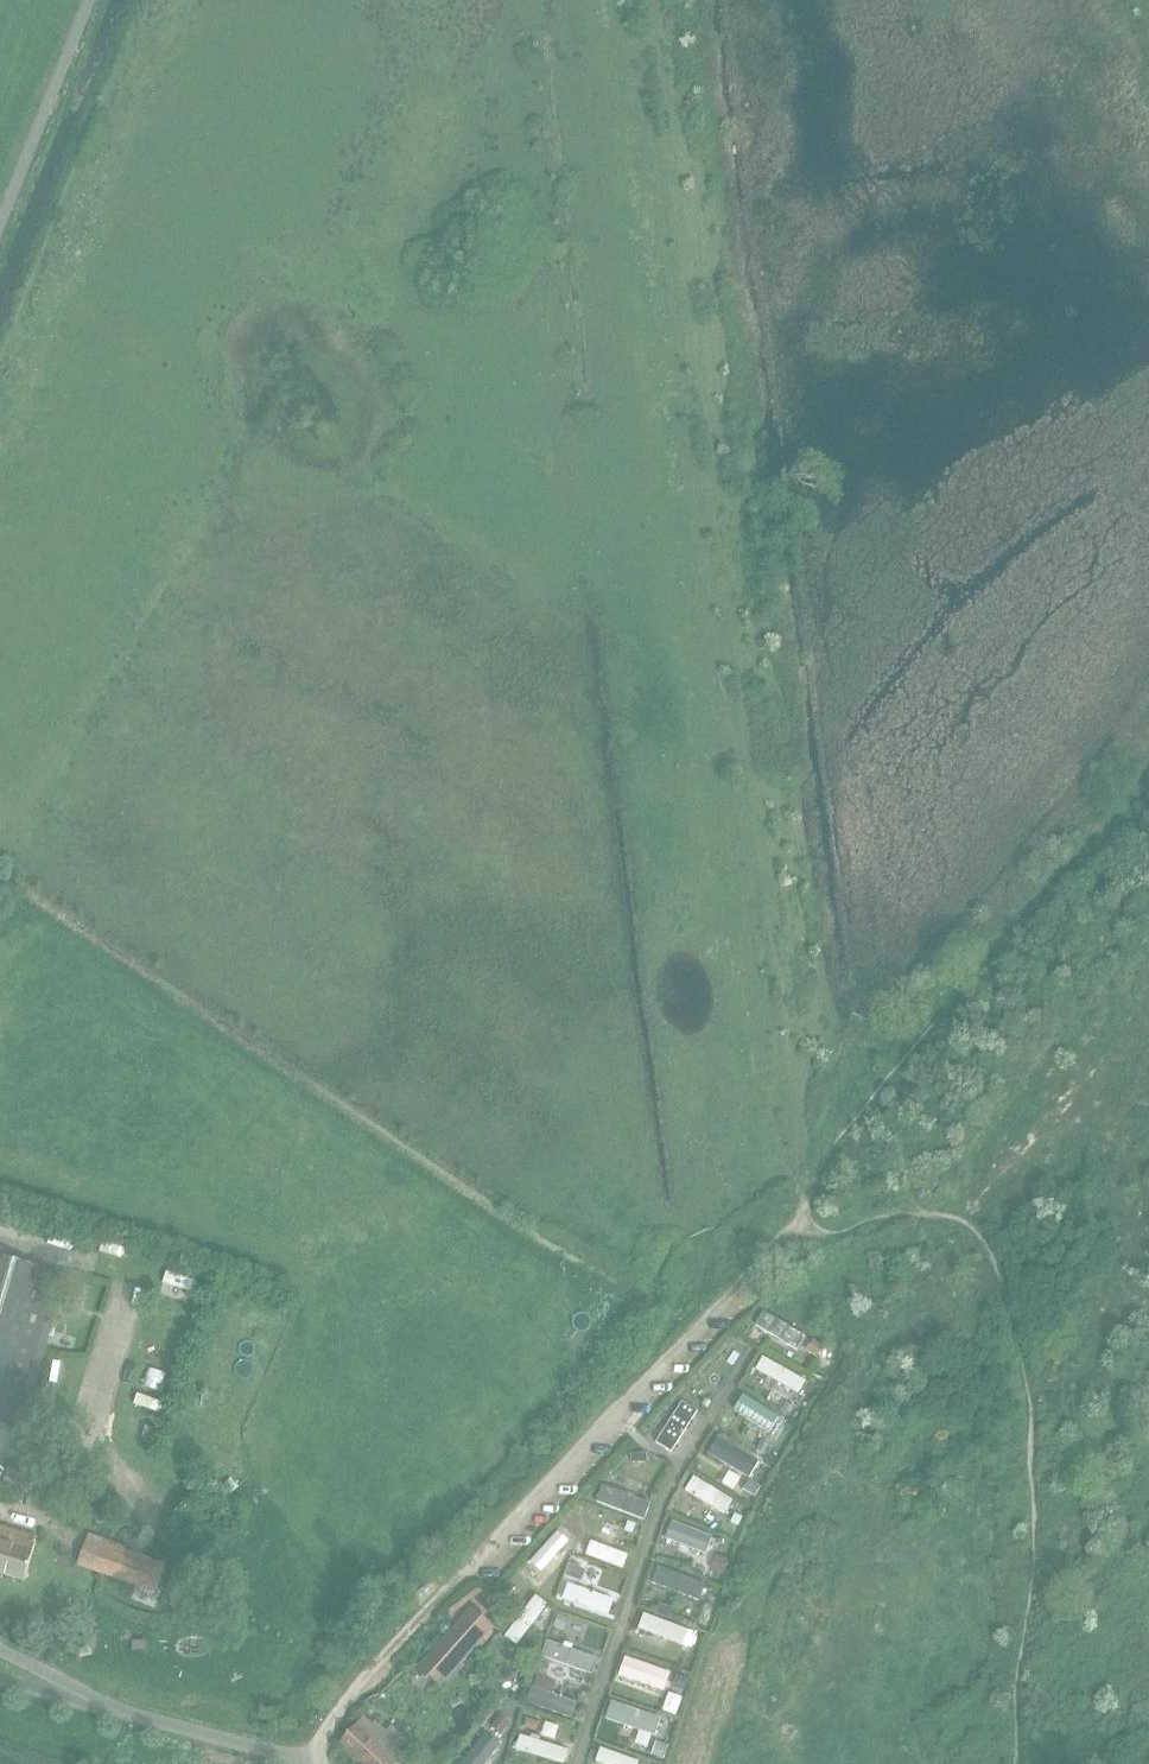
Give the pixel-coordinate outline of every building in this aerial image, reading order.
[(21,1426),(66,1274),(0,1255),(0,1420),(21,1426)] [(762,1310),(754,1324),(798,1351),(806,1336),(762,1310)] [(805,1380),(762,1356),(755,1369),(798,1393),(805,1380)] [(768,1432),(778,1417),(743,1394),(732,1410),(768,1432)] [(656,1440),(674,1452),(687,1430),(670,1419),(656,1440)] [(758,1459),(721,1438),(714,1450),(750,1472),(758,1459)] [(3,1484),(40,1497),(53,1461),(37,1455),(33,1464),(12,1457),(3,1484)] [(723,1514),(732,1499),(693,1476),(684,1490),(723,1514)] [(602,1485),(595,1502),(644,1520),(650,1504),(602,1485)] [(714,1555),(720,1540),(670,1521),(665,1535),(714,1555)] [(24,1580),(36,1540),(0,1529),(0,1573),(24,1580)] [(88,1529),(77,1563),(156,1592),(169,1558),(88,1529)] [(589,1540),(585,1554),(622,1569),(627,1555),(589,1540)] [(524,1571),(534,1580),(557,1553),(546,1544),(524,1571)] [(699,1601),(705,1584),(657,1566),(650,1583),(699,1601)] [(608,1615),(613,1598),(567,1584),(561,1599),(608,1615)] [(516,1645),(546,1604),(535,1595),(504,1635),(516,1645)] [(441,1685),(492,1628),(470,1608),(419,1665),(441,1685)] [(637,1628),(682,1645),(687,1630),(643,1614),(637,1628)] [(592,1674),(597,1659),(546,1640),(541,1656),(592,1674)] [(660,1684),(664,1671),(627,1658),(623,1671),(660,1684)] [(571,1719),(577,1702),(530,1686),(525,1702),(571,1719)] [(656,1728),(660,1715),(612,1699),(608,1712),(656,1728)] [(388,1733),(375,1721),(372,1725),(363,1717),(340,1742),(364,1763),(393,1763),(403,1753),(397,1748),(405,1739),(392,1727),(388,1733)] [(488,1729),(461,1763),(479,1763),(500,1737),(488,1729)] [(519,1735),(515,1748),(564,1763),(568,1750),(519,1735)] [(600,1747),(594,1761),(603,1763),(637,1763),(638,1761),(600,1747)]
